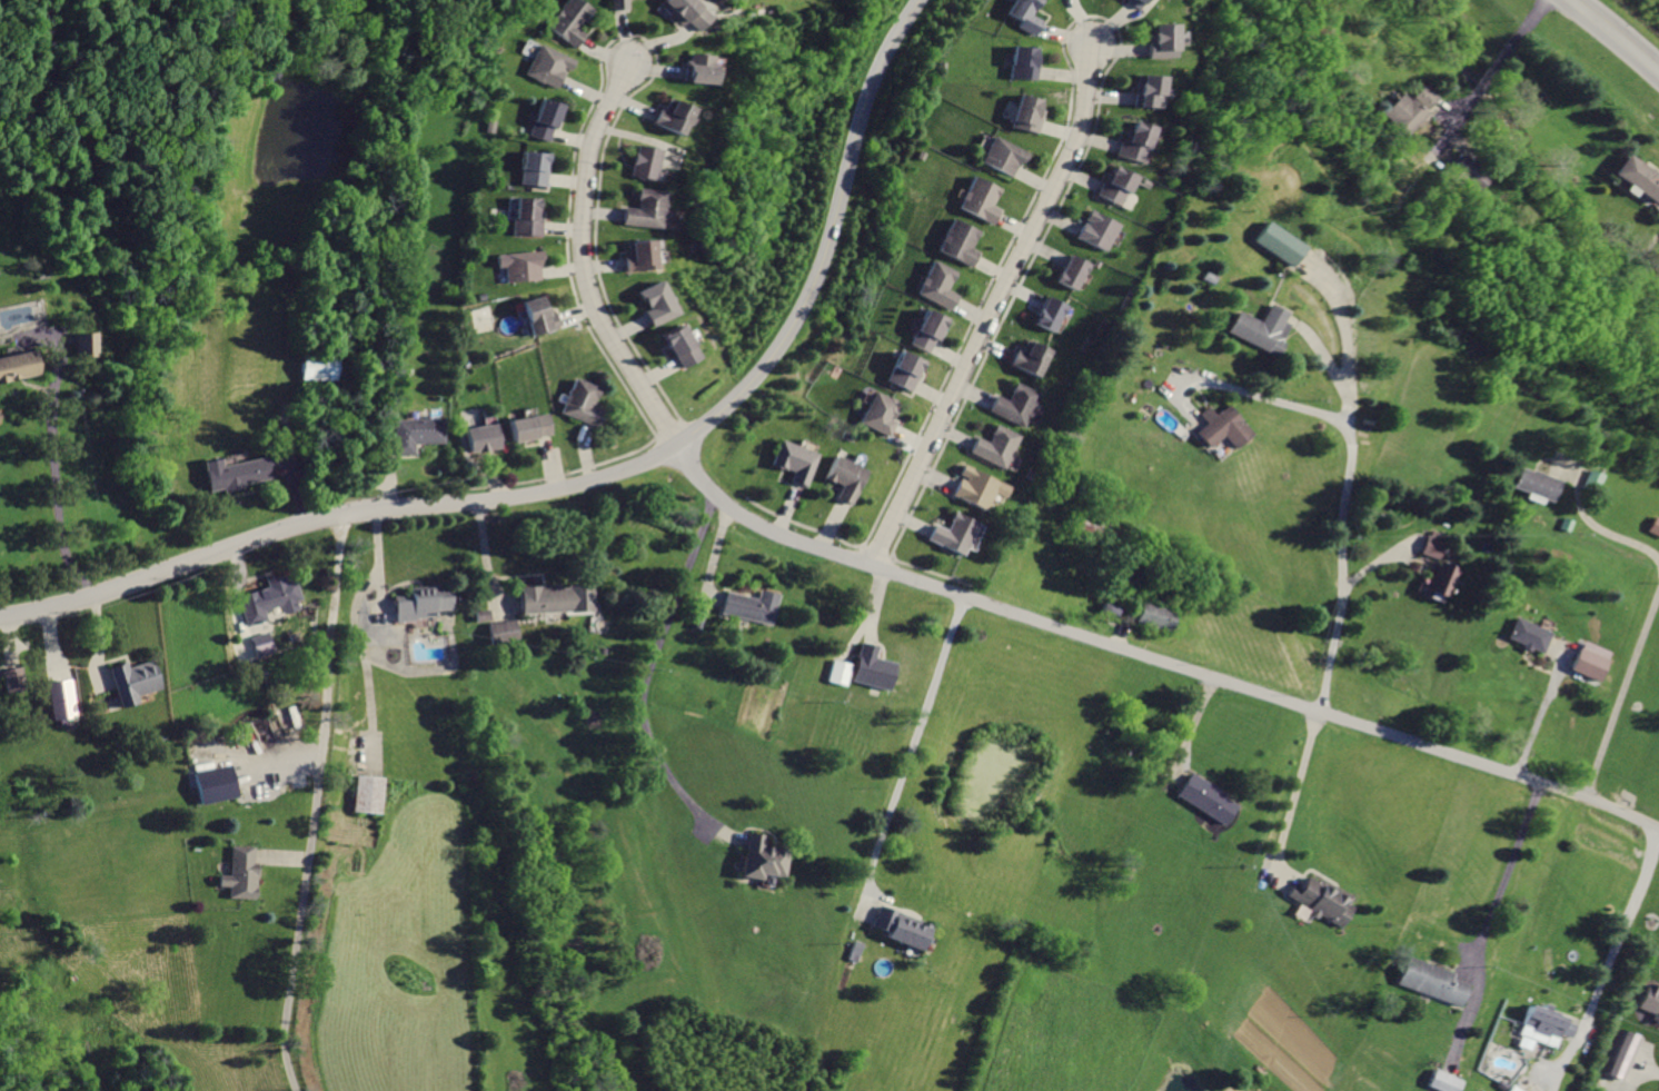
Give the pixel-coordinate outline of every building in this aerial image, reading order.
[(542,28),(570,49),(582,34),(573,28),(585,9),(573,0),(561,0),(542,28)] [(606,10),(624,8),(623,0),(605,0),(606,10)] [(656,3),(678,23),(682,20),(695,31),(707,17),(688,0),(659,0),(656,3)] [(1004,13),(1016,20),(1013,27),(1033,37),(1041,22),(1025,13),(1032,0),(1011,0),(1004,13)] [(1117,1),(1130,10),(1138,0),(1119,0),(1117,1)] [(1146,23),(1146,32),(1141,32),(1143,58),(1171,57),(1169,22),(1146,23)] [(536,43),(523,73),(554,87),(560,73),(557,72),(558,69),(566,72),(572,60),(536,43)] [(1009,44),(1007,78),(1034,79),(1035,59),(1032,58),(1032,46),(1009,44)] [(684,52),(683,63),(679,63),(678,81),(712,82),(712,66),(709,66),(709,54),(684,52)] [(1135,75),(1135,87),(1131,87),(1130,108),(1158,109),(1159,76),(1135,75)] [(1427,85),(1411,101),(1399,90),(1378,112),(1404,137),(1442,98),(1427,85)] [(1017,93),(1011,119),(1013,119),(1011,126),(1036,133),(1043,110),(1035,109),(1039,99),(1017,93)] [(540,98),(527,135),(548,142),(562,105),(540,98)] [(672,98),(666,111),(658,108),(652,122),(677,133),(691,107),(672,98)] [(1130,122),(1125,139),(1119,137),(1113,153),(1140,162),(1151,128),(1130,122)] [(992,133),(980,161),(1011,176),(1019,159),(1022,161),(1026,150),(992,133)] [(636,145),(629,173),(653,179),(659,150),(636,145)] [(1445,164),(1473,192),(1489,175),(1460,148),(1445,164)] [(1611,173),(1657,206),(1658,203),(1658,169),(1630,148),(1611,173)] [(525,150),(519,184),(545,187),(549,161),(546,160),(547,153),(525,150)] [(1112,165),(1105,179),(1102,177),(1094,196),(1120,208),(1135,176),(1112,165)] [(973,175),(956,207),(991,225),(999,209),(991,206),(1000,188),(973,175)] [(622,206),(619,225),(659,229),(664,191),(636,188),(634,207),(622,206)] [(515,195),(511,234),(540,237),(542,219),(539,218),(540,209),(537,209),(538,197),(515,195)] [(1089,209),(1084,219),(1086,220),(1085,222),(1082,221),(1074,238),(1105,252),(1119,224),(1089,209)] [(1262,217),(1246,239),(1289,268),(1298,256),(1304,246),(1262,217)] [(953,218),(937,250),(970,266),(976,252),(971,249),(980,231),(953,218)] [(624,241),(625,254),(619,254),(622,269),(650,267),(648,239),(624,241)] [(501,250),(506,282),(539,279),(537,260),(543,260),(540,246),(501,250)] [(1069,254),(1055,281),(1076,291),(1090,264),(1069,254)] [(932,260),(916,292),(950,309),(956,295),(945,289),(954,271),(932,260)] [(634,291),(642,308),(637,310),(646,326),(672,313),(655,280),(634,291)] [(520,299),(533,336),(557,327),(552,311),(546,313),(539,292),(520,299)] [(1049,296),(1036,324),(1056,333),(1069,305),(1049,296)] [(1262,301),(1255,317),(1234,307),(1222,335),(1270,357),(1285,325),(1276,320),(1280,314),(1281,310),(1262,301)] [(925,308),(907,343),(926,351),(944,317),(925,308)] [(673,325),(654,336),(665,355),(668,353),(676,367),(692,357),(673,325)] [(94,356),(94,332),(75,332),(74,356),(94,356)] [(1031,340),(1025,353),(1017,349),(1011,363),(1039,376),(1051,349),(1031,340)] [(39,374),(34,349),(0,356),(0,382),(39,374)] [(896,349),(882,379),(907,391),(918,369),(915,368),(918,360),(896,349)] [(335,355),(300,355),(299,378),(334,379),(335,355)] [(573,377),(558,413),(595,427),(602,410),(589,406),(597,386),(573,377)] [(1016,384),(1009,400),(994,394),(987,409),(1024,426),(1025,421),(1032,424),(1037,413),(1031,409),(1039,394),(1016,384)] [(871,390),(856,421),(885,435),(893,419),(890,417),(896,403),(871,390)] [(1232,405),(1220,414),(1213,404),(1201,413),(1208,420),(1202,425),(1196,429),(1210,447),(1222,438),(1234,454),(1256,436),(1232,405)] [(505,418),(508,442),(535,438),(535,435),(548,433),(545,411),(505,418)] [(391,418),(393,454),(413,453),(411,443),(441,442),(440,417),(391,418)] [(464,427),(468,453),(499,447),(495,423),(464,427)] [(995,425),(987,442),(975,436),(967,453),(1003,469),(1019,436),(995,425)] [(776,439),(767,466),(787,473),(785,480),(803,487),(815,454),(776,439)] [(220,464),(218,457),(201,460),(207,493),(242,486),(242,483),(269,478),(264,456),(220,464)] [(833,456),(824,478),(838,485),(833,498),(851,506),(865,470),(833,456)] [(963,464),(958,473),(964,475),(962,479),(958,478),(950,495),(983,512),(991,495),(999,499),(1006,484),(963,464)] [(1517,466),(1509,488),(1550,503),(1559,480),(1517,466)] [(1582,468),(1577,486),(1592,492),(1599,474),(1582,468)] [(952,514),(945,528),(932,522),(923,540),(956,556),(973,524),(952,514)] [(1642,533),(1658,539),(1658,519),(1649,515),(1642,533)] [(1429,526),(1420,554),(1439,561),(1448,533),(1429,526)] [(1434,564),(1422,594),(1446,604),(1458,573),(1434,564)] [(237,594),(245,625),(265,620),(263,609),(279,605),(281,613),(296,609),(294,600),(299,599),(293,577),(284,580),(282,574),(264,578),(266,587),(237,594)] [(522,586),(523,613),(595,610),(594,580),(568,581),(568,584),(522,586)] [(454,608),(452,589),(436,590),(436,587),(411,589),(412,593),(395,594),(397,621),(439,617),(438,609),(454,608)] [(724,590),(719,613),(771,623),(777,593),(758,589),(756,597),(724,590)] [(1168,630),(1174,610),(1139,600),(1134,620),(1168,630)] [(492,619),(491,608),(477,611),(480,621),(492,619)] [(1516,614),(1504,639),(1543,655),(1553,628),(1516,614)] [(494,643),(521,639),(518,618),(491,622),(494,643)] [(272,652),(266,631),(249,636),(255,657),(272,652)] [(894,661),(874,657),(877,645),(860,641),(851,680),(888,689),(894,661)] [(1609,657),(1579,647),(1572,670),(1602,680),(1609,657)] [(107,666),(121,707),(138,702),(136,695),(160,687),(151,659),(127,666),(125,661),(107,666)] [(827,681),(845,685),(850,662),(831,659),(827,681)] [(3,670),(8,692),(27,688),(22,665),(3,670)] [(48,681),(51,719),(75,717),(71,679),(48,681)] [(193,772),(201,804),(237,795),(229,763),(193,772)] [(1174,794),(1222,824),(1235,803),(1187,772),(1174,794)] [(352,811),(379,812),(380,776),(353,775),(352,811)] [(787,848),(763,845),(764,834),(747,832),(741,876),(760,878),(760,873),(784,876),(787,848)] [(256,846),(230,845),(229,874),(219,873),(218,886),(228,886),(228,897),(254,898),(256,846)] [(1284,896),(1340,925),(1354,897),(1318,878),(1316,881),(1305,875),(1298,888),(1291,884),(1284,896)] [(884,936),(918,949),(928,924),(878,905),(871,925),(886,931),(884,936)] [(1466,983),(1449,978),(1452,971),(1404,955),(1394,984),(1459,1005),(1466,983)] [(1646,981),(1635,1009),(1649,1014),(1648,1020),(1658,1024),(1658,986),(1646,981)] [(1527,1004),(1518,1034),(1543,1042),(1546,1032),(1568,1039),(1572,1023),(1562,1020),(1564,1013),(1539,1005),(1539,1007),(1527,1004)] [(1618,1029),(1601,1073),(1623,1082),(1641,1038),(1618,1029)] [(1461,1079),(1433,1069),(1427,1086),(1443,1090),(1457,1090),(1461,1079)]
